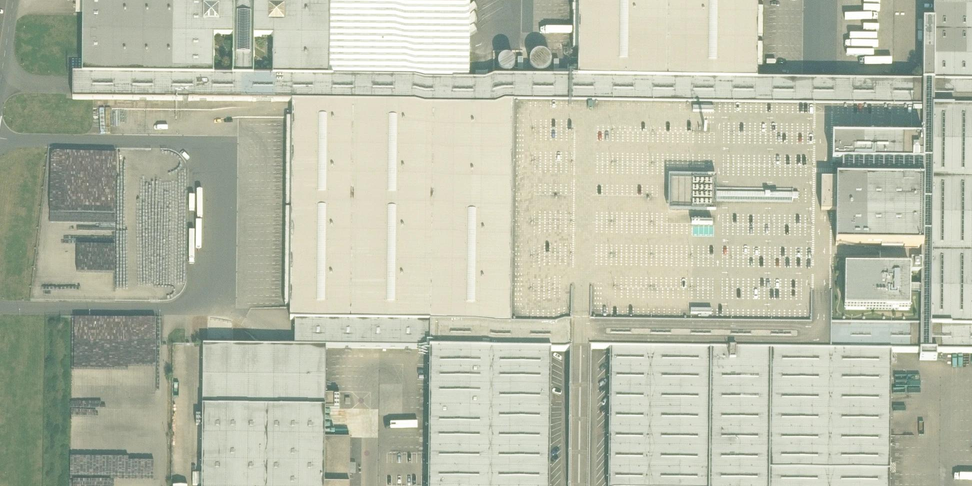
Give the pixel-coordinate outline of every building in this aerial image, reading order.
[(82,73),(214,75),(214,36),(233,37),(232,75),(249,75),(254,75),(254,37),(273,37),(273,75),(329,76),(330,0),(83,0),(82,73)] [(578,79),(757,81),(758,0),(579,0),(578,79)] [(933,22),(923,22),(922,82),(923,82),(922,108),(922,142),(923,142),(923,184),(924,184),(923,251),(921,251),(921,262),(911,262),(911,275),(921,275),(920,353),(920,360),(937,360),(937,353),(971,353),(971,0),(933,0),(933,22)] [(542,53),(540,53),(538,53),(536,54),(535,55),(533,56),(532,57),(531,58),(530,60),(530,61),(530,63),(530,65),(530,67),(530,68),(531,70),(533,71),(534,72),(535,73),(537,74),(539,74),(541,75),(543,74),(545,74),(546,73),(547,72),(549,70),(550,69),(550,68),(551,67),(551,65),(551,64),(551,62),(551,60),(550,59),(549,58),(548,57),(547,55),(546,55),(544,54),(542,53)] [(501,72),(516,74),(518,59),(503,57),(501,72)] [(578,79),(567,79),(567,74),(559,74),(559,62),(554,62),(554,74),(553,78),(329,76),(273,75),(254,75),(249,75),(232,75),(214,75),(82,73),(73,73),(73,99),(292,102),(922,108),(923,82),(922,82),(757,81),(578,79)] [(922,108),(292,102),(290,320),(295,320),(295,344),(295,345),(326,345),(430,346),(430,347),(551,349),(610,349),(891,352),(920,353),(921,275),(911,275),(911,262),(921,262),(921,251),(923,251),(924,184),(923,184),(923,142),(922,142),(922,108)] [(203,343),(202,485),(350,485),(350,436),(325,435),(326,406),(340,406),(340,391),(326,391),(326,345),(295,345),(295,344),(203,343)] [(430,347),(428,485),(550,485),(551,349),(430,347)] [(160,367),(109,366),(110,350),(76,349),(75,402),(99,421),(100,421),(112,430),(104,453),(115,462),(117,456),(142,464),(109,464),(108,466),(111,468),(108,478),(120,482),(100,482),(113,485),(158,485),(160,367)] [(610,349),(608,485),(890,485),(891,352),(610,349)] [(183,434),(183,424),(174,424),(174,436),(179,436),(178,434),(183,434)]
